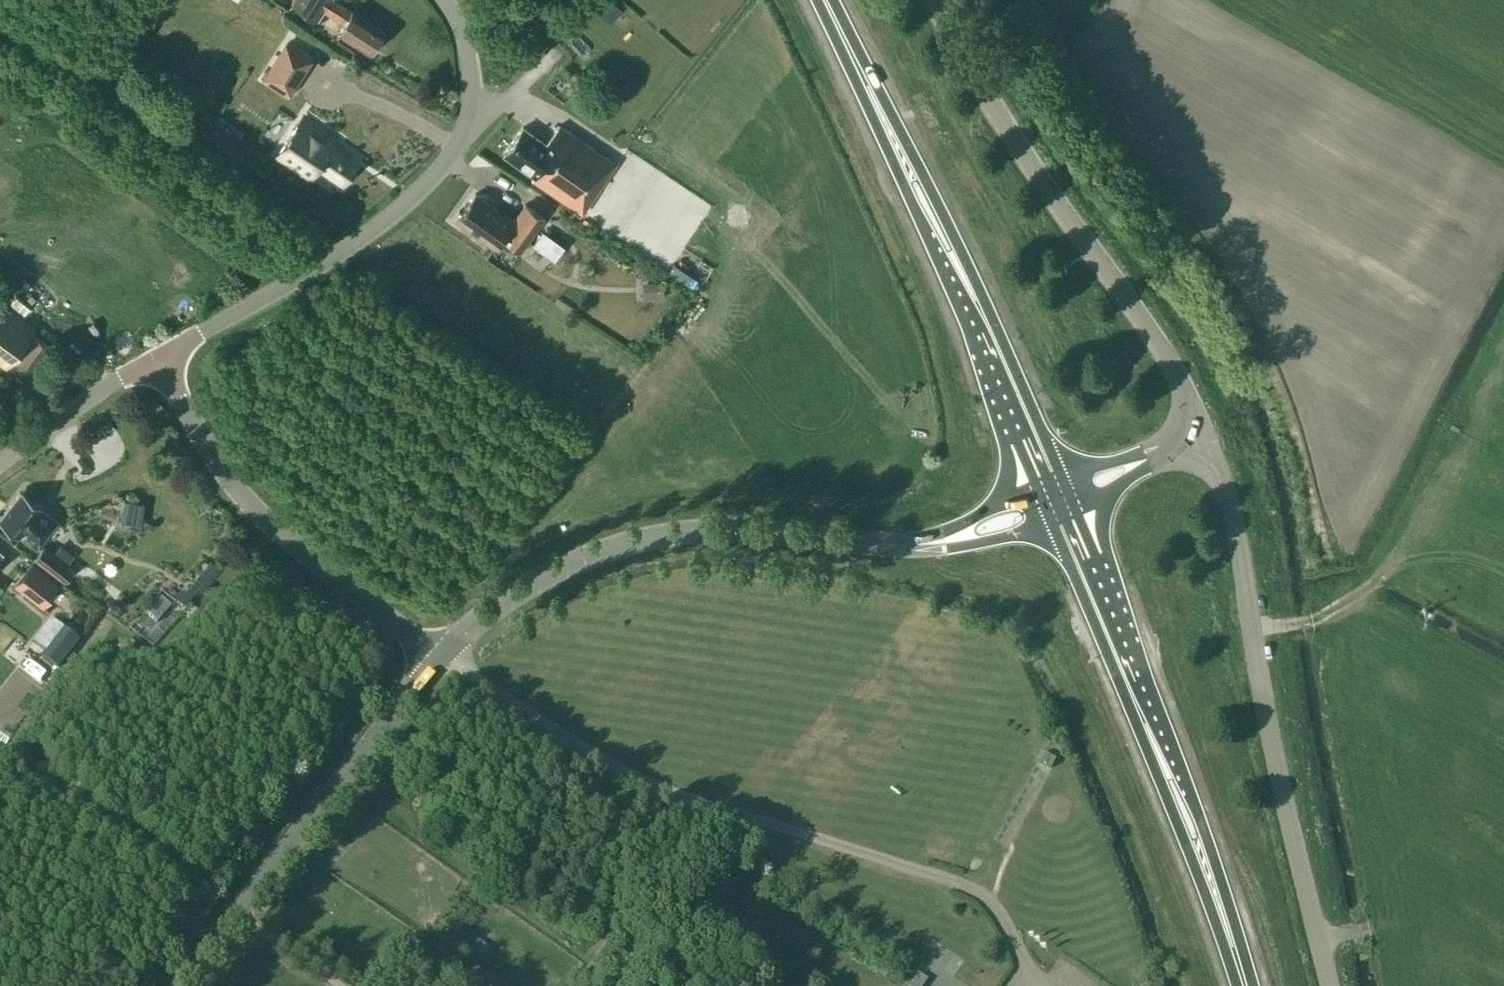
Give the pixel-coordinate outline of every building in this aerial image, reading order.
[(291,4),(316,20),(323,9),(344,23),(338,32),(368,52),(375,41),(378,41),(381,36),(381,32),(383,29),(352,9),(352,10),(336,0),(293,0),(291,4)] [(311,58),(286,42),(263,76),(288,93),(311,58)] [(332,147),(337,140),(303,117),(277,156),(308,177),(317,164),(342,181),(355,163),(332,147)] [(222,143),(229,133),(209,119),(202,130),(222,143)] [(581,213),(615,163),(558,124),(546,143),(522,126),(503,153),(534,175),(531,179),(581,213)] [(512,220),(474,193),(456,219),(484,239),(493,246),(500,236),(520,250),(544,218),(524,203),(512,220)] [(663,282),(642,283),(643,299),(663,298),(663,282)] [(31,332),(34,328),(0,302),(0,363),(4,367),(14,354),(33,368),(50,346),(31,332)] [(0,514),(0,519),(37,548),(47,534),(55,523),(58,519),(41,506),(42,505),(20,488),(0,514)] [(143,502),(124,499),(120,520),(140,523),(143,502)] [(72,569),(61,561),(42,547),(33,558),(52,572),(63,580),(72,569)] [(42,606),(59,584),(30,562),(14,584),(42,606)] [(158,590),(140,601),(152,621),(171,610),(158,590)] [(79,642),(62,630),(41,659),(59,671),(79,642)] [(486,950),(477,944),(467,956),(476,962),(486,950)]
